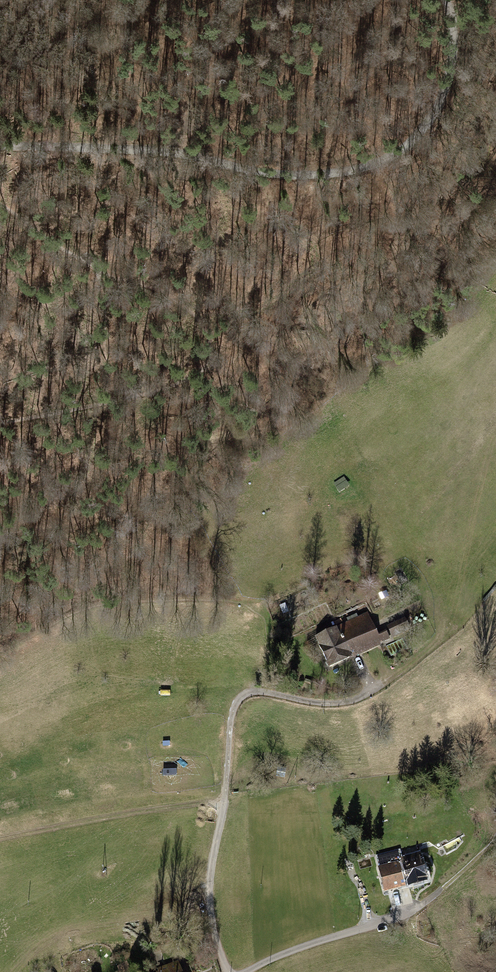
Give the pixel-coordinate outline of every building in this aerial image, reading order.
[(346,480),(336,484),(340,492),(350,488),(346,480)] [(369,618),(320,637),(330,663),(379,643),(369,618)] [(405,624),(389,628),(391,638),(408,633),(405,624)] [(420,856),(378,867),(385,892),(426,881),(420,856)] [(156,971),(181,971),(178,963),(156,971)]
